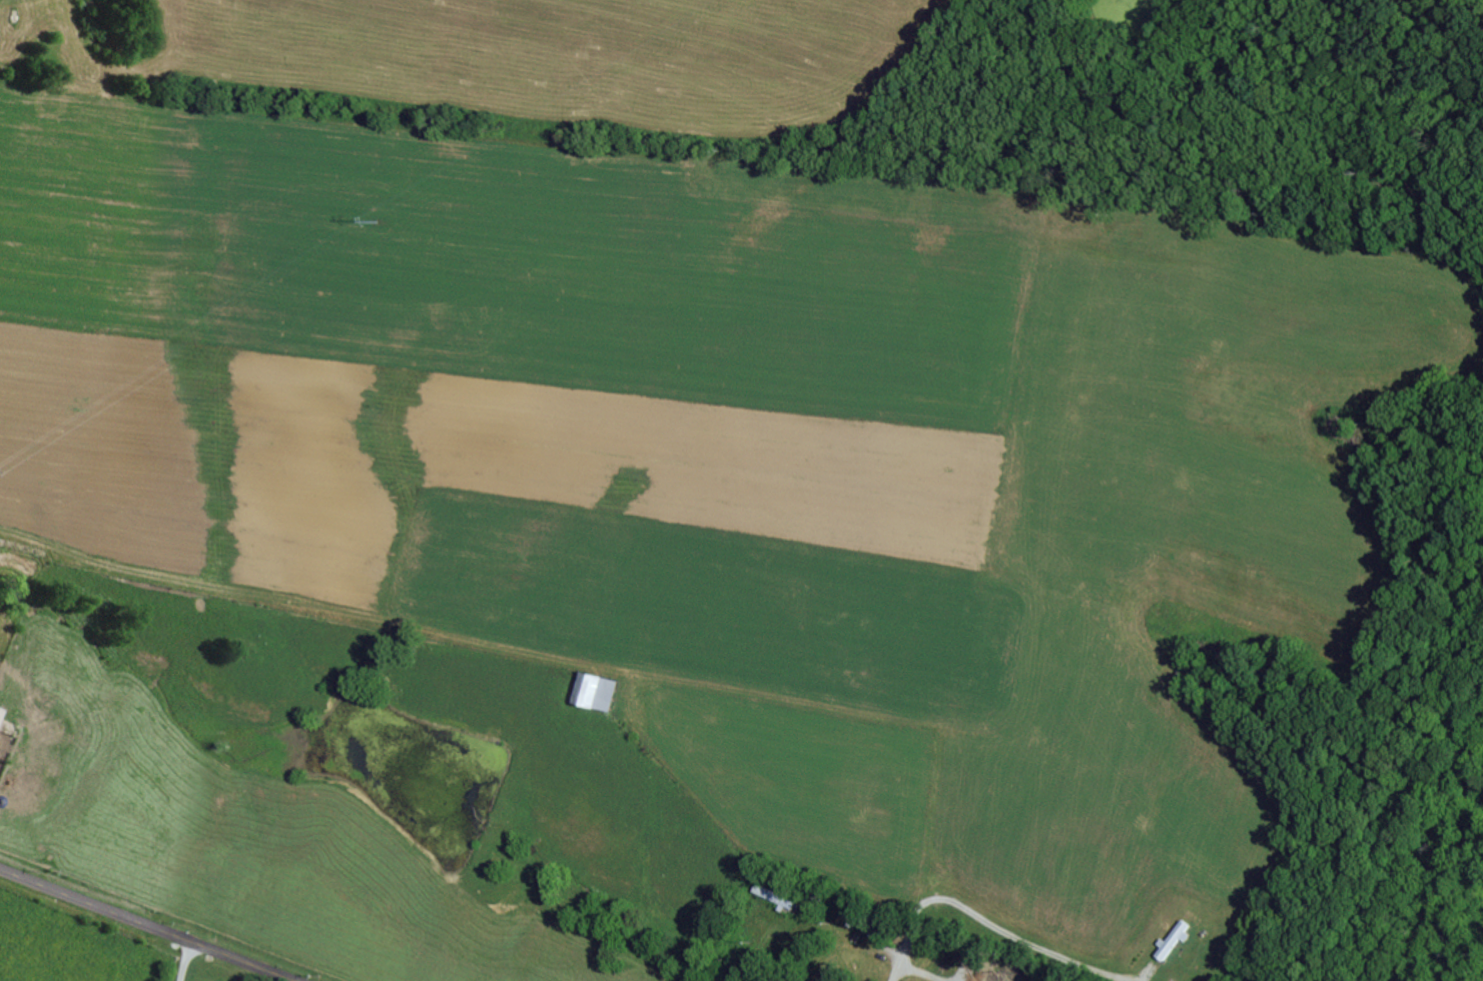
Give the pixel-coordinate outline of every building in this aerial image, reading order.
[(611,709),(616,676),(577,670),(571,702),(611,709)]
